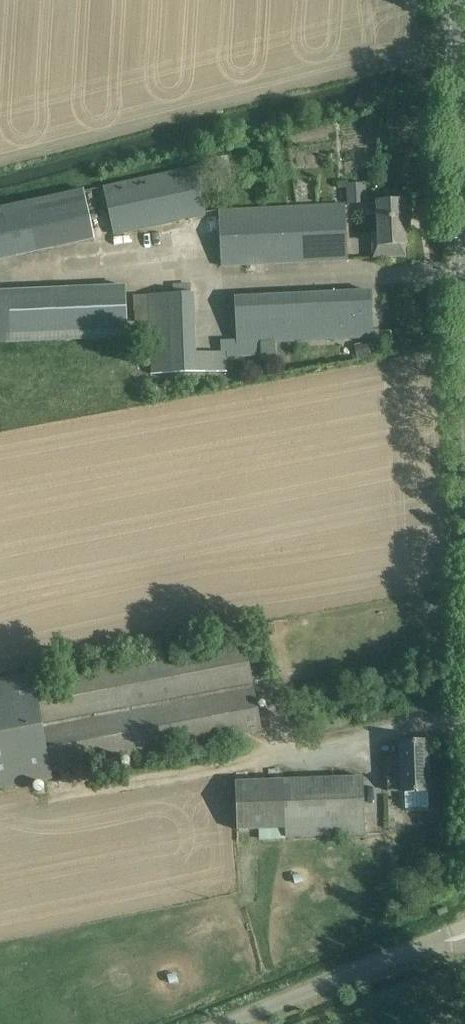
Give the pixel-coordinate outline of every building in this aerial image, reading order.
[(205,215),(194,167),(102,187),(113,234),(205,215)] [(348,182),(348,202),(367,202),(367,182),(348,182)] [(83,190),(0,208),(0,258),(94,238),(83,190)] [(386,202),(376,203),(379,258),(405,256),(404,244),(406,244),(404,201),(402,201),(401,194),(386,194),(386,202)] [(346,260),(344,204),(219,210),(221,266),(326,261),(346,260)] [(125,287),(0,292),(0,341),(127,336),(125,287)] [(332,293),(334,339),(371,337),(369,291),(332,293)] [(334,339),(332,293),(234,298),(236,340),(220,341),(221,351),(195,352),(192,293),(148,295),(151,375),(227,371),(226,358),(261,356),(260,342),(334,339)] [(367,356),(364,343),(354,345),(357,358),(367,356)] [(244,642),(33,682),(31,674),(0,679),(0,788),(51,778),(50,771),(261,731),(244,642)] [(401,759),(401,774),(387,775),(387,791),(402,790),(402,793),(428,792),(427,758),(426,740),(400,742),(401,759)] [(365,834),(363,777),(235,782),(237,830),(285,828),(285,837),(365,834)]
